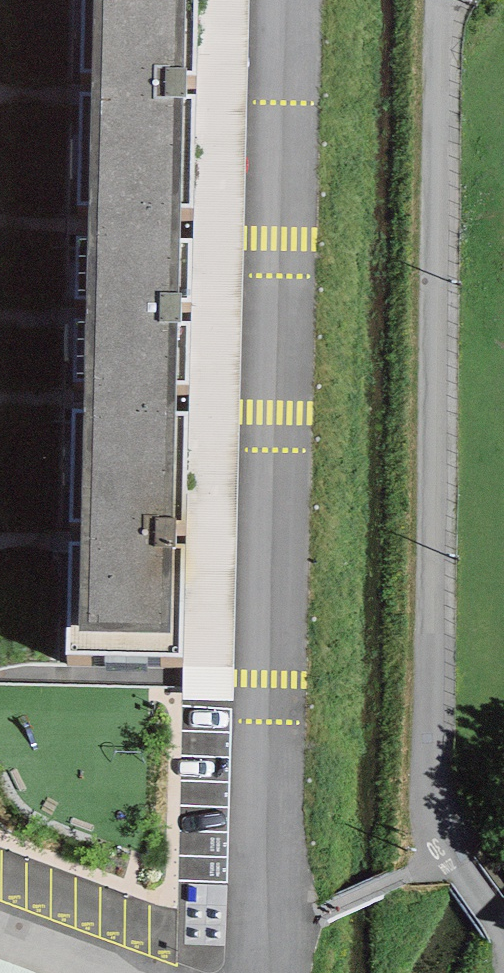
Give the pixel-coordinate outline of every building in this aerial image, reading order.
[(65,651),(182,654),(198,0),(82,0),(65,651)] [(0,959),(0,972),(39,972),(0,959)]
